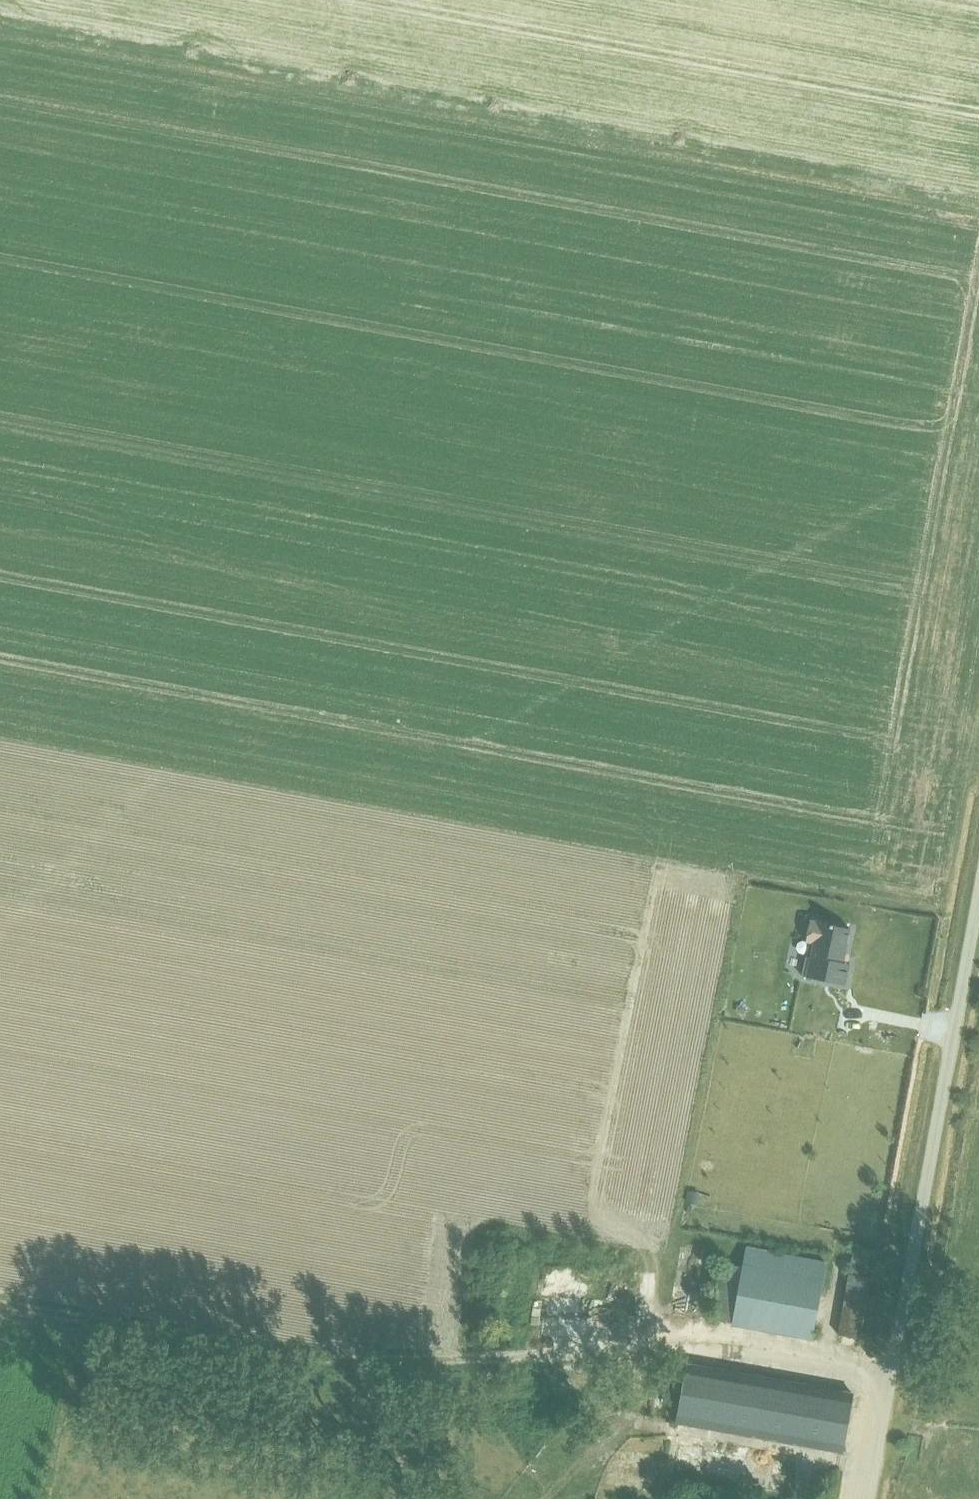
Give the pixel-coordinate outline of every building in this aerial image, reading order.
[(805,956),(801,976),(844,985),(849,964),(847,963),(842,962),(844,954),(850,929),(809,920),(805,942),(812,943),(809,957),(805,956)] [(832,1259),(752,1249),(743,1328),(822,1337),(832,1259)] [(859,1338),(874,1257),(852,1252),(837,1334),(859,1338)] [(541,1326),(543,1304),(535,1303),(533,1325),(541,1326)] [(841,1452),(852,1393),(686,1363),(675,1422),(841,1452)]
